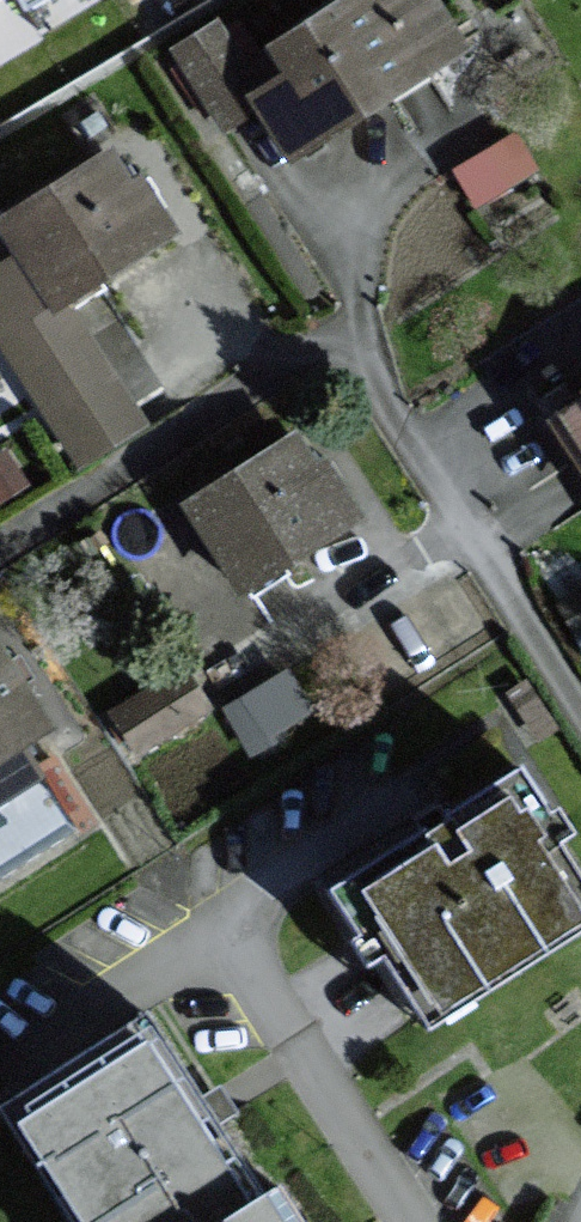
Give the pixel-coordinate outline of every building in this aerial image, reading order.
[(39,0),(0,0),(0,23),(39,0)] [(440,0),(355,0),(274,47),(292,77),(256,98),(294,164),(475,61),(440,0)] [(473,194),(538,166),(521,128),(457,155),(473,194)] [(0,223),(0,231),(18,262),(0,272),(0,346),(72,472),(139,434),(69,311),(174,251),(119,155),(0,223)] [(545,428),(580,486),(580,406),(545,428)] [(317,471),(301,442),(186,509),(241,603),(369,529),(331,463),(317,471)] [(58,731),(0,644),(0,769),(58,731)] [(185,664),(113,704),(134,741),(206,702),(185,664)] [(367,885),(448,1020),(580,940),(580,863),(534,785),(367,885)] [(94,1221),(258,1221),(281,1208),(221,1106),(173,1024),(27,1109),(94,1221)] [(281,1208),(258,1221),(330,1221),(311,1191),(281,1208)]
